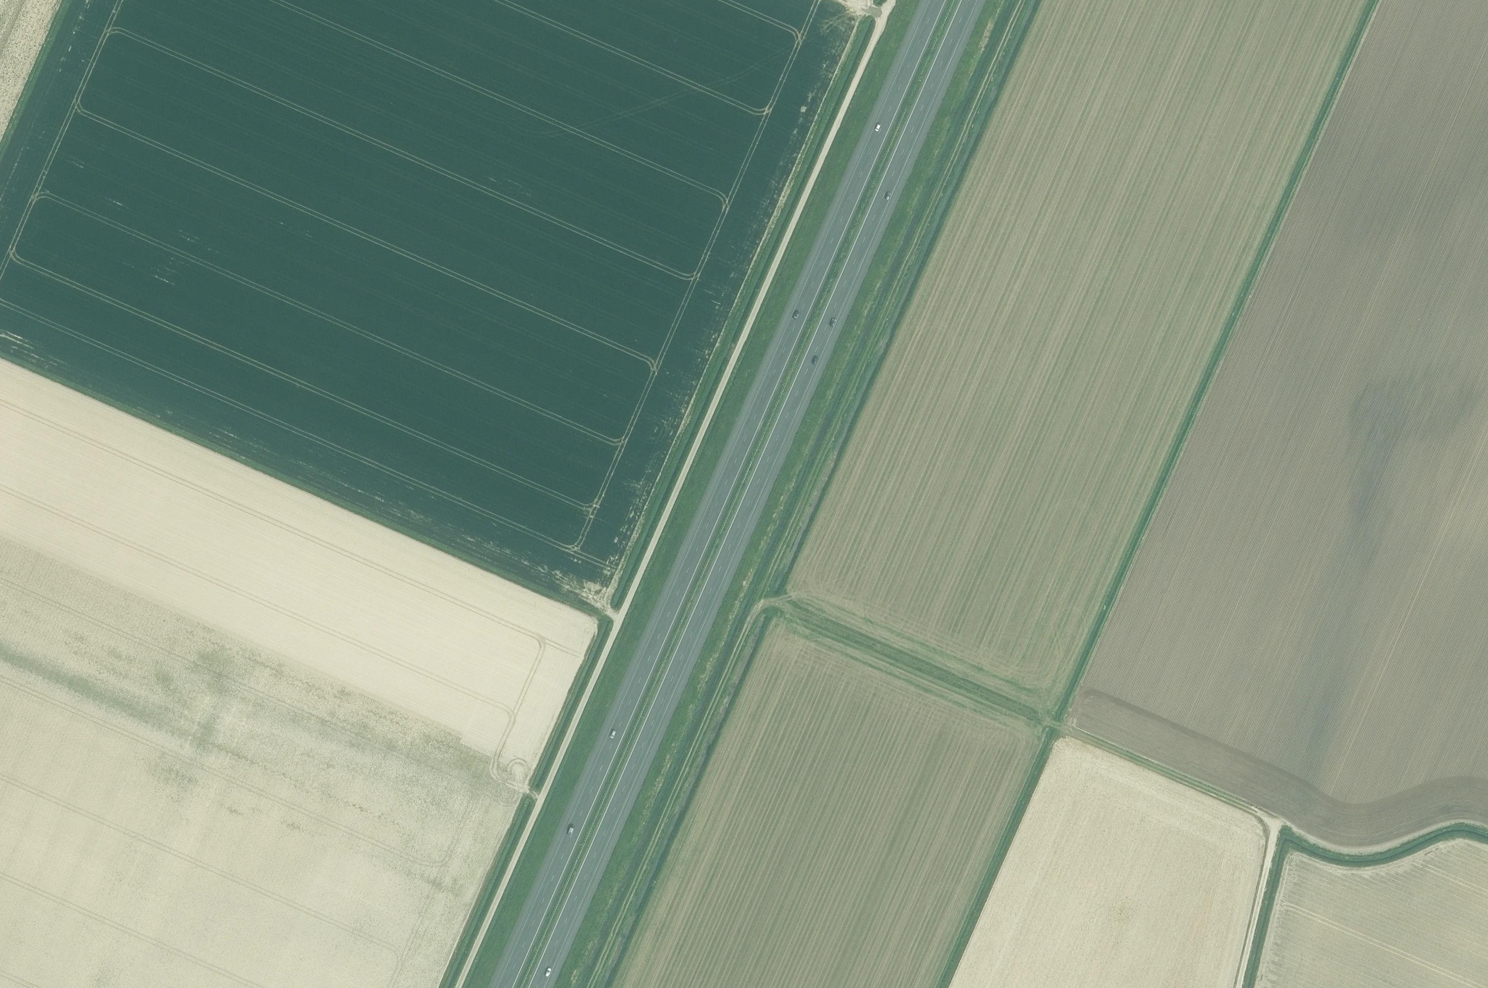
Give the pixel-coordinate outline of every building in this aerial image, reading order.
[(735,480),(747,455),(741,453),(729,477),(735,480)]
